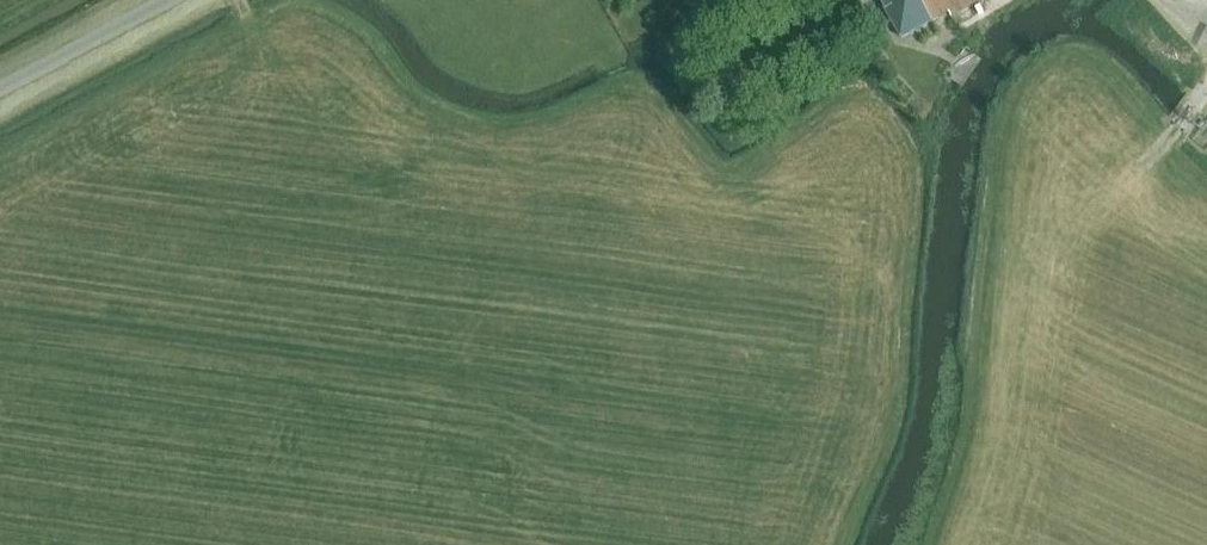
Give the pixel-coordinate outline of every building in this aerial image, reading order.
[(902,38),(949,12),(951,16),(981,0),(880,0),(902,38)]
